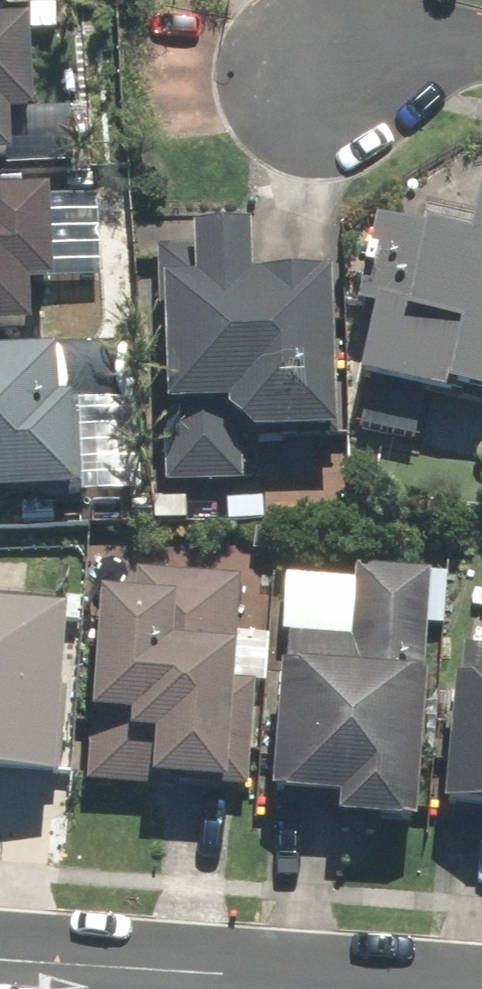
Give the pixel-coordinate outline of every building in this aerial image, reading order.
[(25,127),(21,31),(0,32),(0,128),(25,127)] [(17,343),(15,297),(41,296),(36,201),(0,203),(0,344),(17,343)] [(462,209),(453,250),(364,231),(344,320),(358,323),(342,394),(438,415),(440,406),(481,415),(481,213),(462,209)] [(148,255),(153,495),(239,493),(238,448),(330,447),(326,277),(239,279),(238,238),(179,239),(179,254),(148,255)] [(0,361),(0,518),(67,515),(59,358),(0,361)] [(407,845),(425,576),(348,571),(346,587),(274,582),(259,806),(324,810),(322,839),(407,845)] [(86,601),(73,791),(240,802),(248,689),(261,691),(265,641),(233,639),(237,584),(130,576),(128,604),(86,601)] [(0,617),(0,804),(39,807),(52,621),(0,617)] [(443,651),(429,823),(481,828),(481,654),(443,651)]
